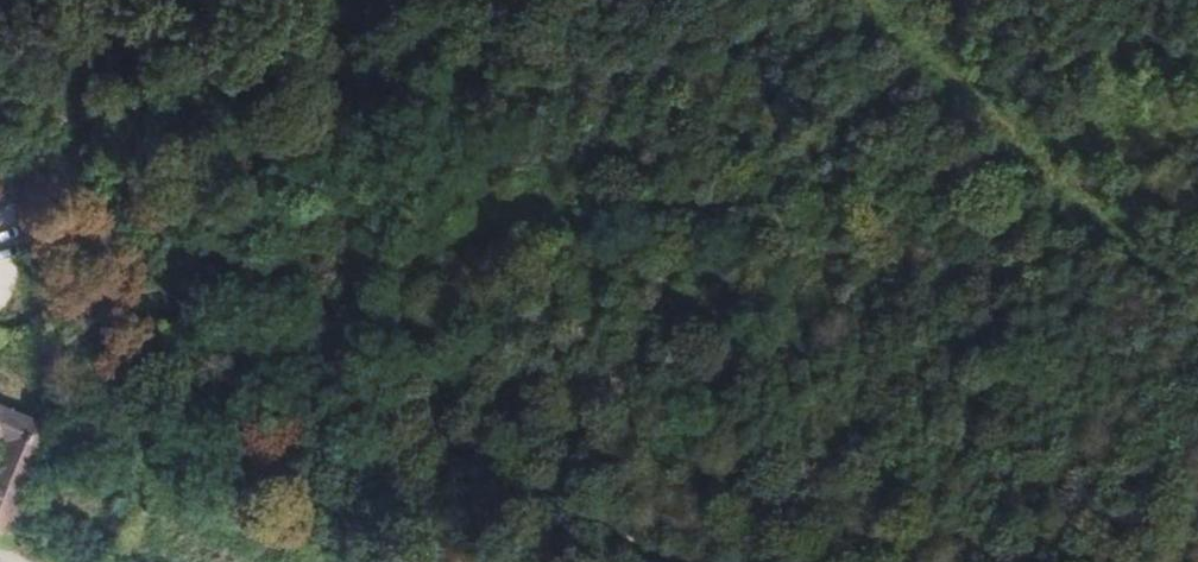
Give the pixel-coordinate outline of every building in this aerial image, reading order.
[(5,281),(30,277),(19,207),(0,210),(0,248),(5,281)] [(10,443),(0,468),(0,541),(9,545),(54,430),(0,408),(0,439),(10,443)]
